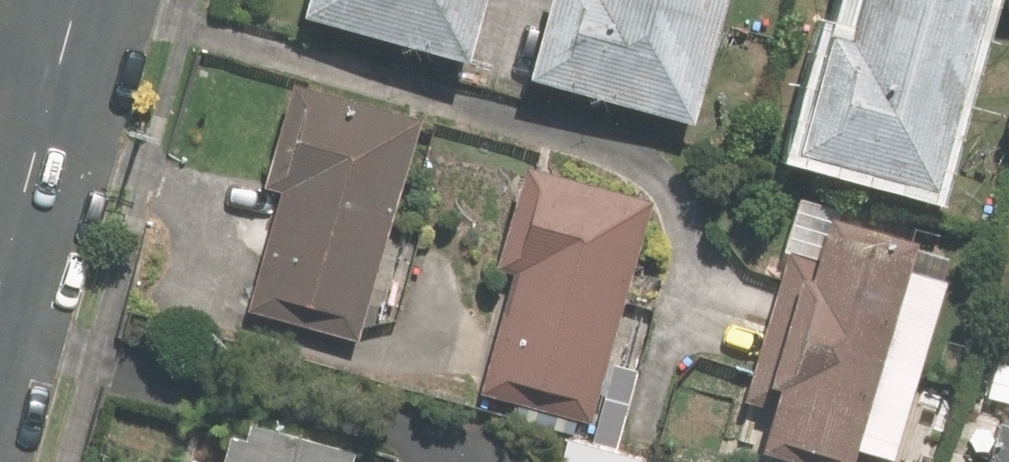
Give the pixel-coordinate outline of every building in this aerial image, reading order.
[(309,16),(474,60),(491,0),(313,0),(309,16)] [(537,79),(701,123),(734,0),(558,0),(537,79)] [(809,147),(951,183),(997,0),(875,0),(867,34),(839,27),(831,58),(821,56),(810,99),(820,101),(809,147)] [(427,114),(300,77),(270,179),(289,185),(256,296),(370,330),(373,321),(393,327),(412,260),(387,252),(427,114)] [(594,420),(610,361),(640,369),(653,322),(622,314),(655,189),(531,157),(503,265),(522,271),(511,314),(491,309),(470,388),(594,420)] [(772,452),(808,461),(863,461),(866,449),(900,459),(952,276),(918,266),(926,236),(840,211),(826,260),(790,250),(748,403),(783,413),(772,452)] [(995,461),(1008,461),(1008,408),(995,461)] [(359,448),(248,415),(234,461),(355,461),(359,448)] [(567,438),(561,461),(648,461),(649,458),(567,438)] [(405,453),(396,461),(415,461),(405,453)]
